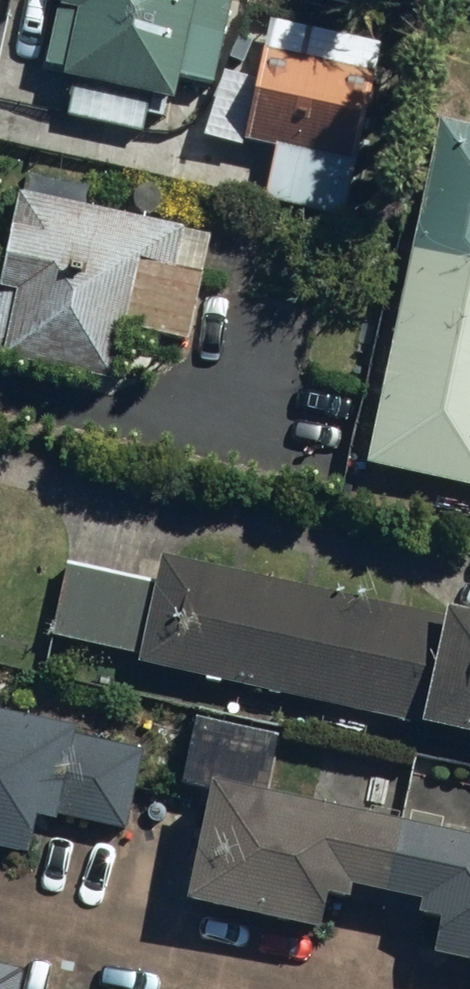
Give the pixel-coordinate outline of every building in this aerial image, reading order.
[(43,70),(72,76),(64,116),(143,132),(150,96),(177,101),(189,38),(221,44),(229,0),(56,0),(43,70)] [(461,7),(469,9),(469,0),(462,0),(461,7)] [(368,77),(260,54),(242,140),(273,146),(261,202),(338,218),(368,77)] [(434,123),(359,468),(469,492),(469,131),(434,123)] [(18,192),(0,272),(0,356),(106,379),(117,330),(186,345),(201,278),(169,271),(178,228),(18,192)] [(150,585),(59,565),(43,635),(134,655),(132,662),(410,724),(434,617),(157,556),(150,585)] [(442,609),(417,725),(469,736),(469,615),(442,609)] [(0,713),(0,851),(29,857),(38,814),(119,830),(136,749),(71,736),(73,728),(0,713)] [(208,780),(182,902),(317,931),(324,895),(346,900),(349,887),(414,901),(411,916),(434,921),(426,956),(469,966),(469,838),(451,834),(456,810),(397,798),(393,819),(208,780)] [(0,964),(0,988),(15,988),(19,968),(0,964)]
